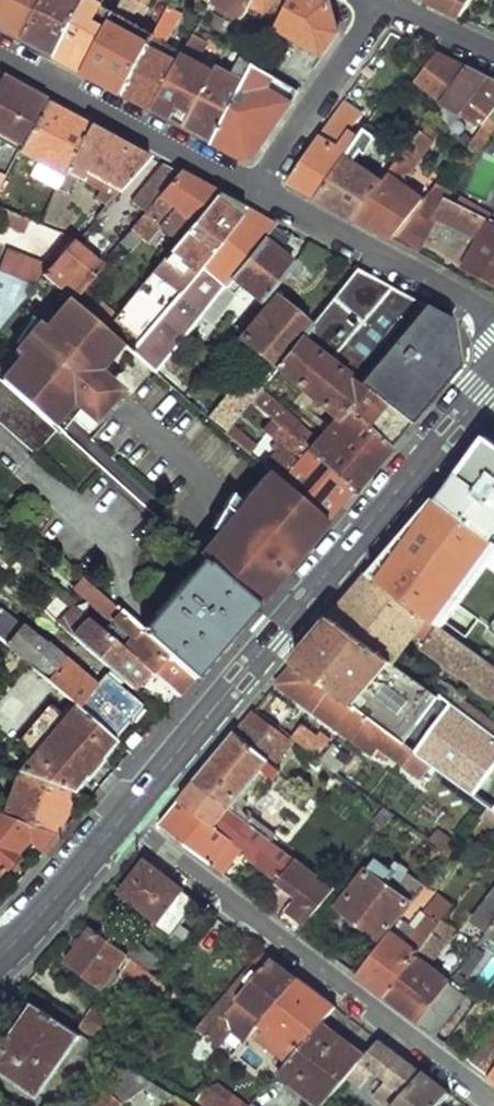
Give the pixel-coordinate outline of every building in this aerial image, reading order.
[(25,39),(46,0),(0,0),(0,26),(25,39)] [(25,39),(58,57),(88,0),(46,0),(25,39)] [(58,57),(88,72),(118,13),(102,4),(96,0),(88,0),(58,57)] [(88,72),(127,93),(139,69),(158,34),(133,21),(144,1),(149,5),(152,0),(125,0),(118,13),(88,72)] [(249,7),(253,0),(213,0),(213,1),(212,3),(243,19),(249,7)] [(249,7),(281,22),(292,0),(253,0),(249,7)] [(277,28),(324,57),(339,34),(332,5),(322,0),(292,0),(281,22),(277,28)] [(462,17),(473,0),(428,0),(462,17)] [(168,84),(156,109),(187,126),(217,69),(200,60),(209,44),(194,36),(184,55),(168,84)] [(447,59),(429,84),(449,93),(467,68),(447,59)] [(217,69),(187,126),(216,142),(256,67),(245,60),(237,74),(219,64),(217,69)] [(367,65),(361,74),(368,78),(374,69),(367,65)] [(256,67),(216,142),(250,160),(257,158),(299,94),(256,67)] [(443,101),(485,125),(493,113),(493,81),(467,68),(449,93),(443,101)] [(0,76),(0,130),(23,143),(46,100),(0,76)] [(23,143),(19,150),(65,174),(68,168),(90,124),(46,100),(23,143)] [(343,102),(289,183),(319,199),(359,139),(350,133),(358,121),(354,118),(357,112),(343,102)] [(90,124),(68,168),(85,178),(89,172),(123,190),(151,157),(90,124)] [(359,139),(319,199),(356,219),(382,185),(352,165),(362,150),(366,153),(377,137),(366,128),(359,139)] [(382,185),(356,219),(380,231),(411,189),(399,180),(410,174),(435,140),(422,130),(382,185)] [(35,163),(28,176),(55,189),(61,176),(35,163)] [(163,164),(134,202),(147,212),(178,171),(163,164)] [(147,212),(131,233),(147,244),(176,209),(194,222),(216,195),(218,192),(178,171),(147,212)] [(411,189),(380,231),(394,240),(430,193),(432,191),(423,184),(417,193),(411,189)] [(430,193),(394,240),(418,252),(442,203),(430,193)] [(194,222),(110,333),(120,341),(136,355),(242,215),(216,195),(194,222)] [(441,211),(482,232),(464,267),(493,283),(493,221),(449,196),(441,211)] [(242,215),(136,355),(151,368),(199,312),(263,238),(275,223),(247,208),(242,215)] [(12,212),(8,222),(34,232),(39,222),(12,212)] [(263,238),(199,312),(208,321),(241,283),(261,300),(287,270),(293,263),(263,238)] [(54,261),(41,275),(61,292),(66,288),(80,300),(104,268),(72,240),(54,261)] [(293,263),(287,270),(301,282),(328,252),(311,243),(293,263)] [(30,290),(41,275),(54,261),(42,256),(26,258),(20,272),(0,263),(0,277),(30,290)] [(308,327),(275,366),(337,417),(346,408),(390,446),(408,424),(449,376),(460,363),(457,347),(440,331),(452,319),(358,268),(308,327)] [(30,290),(0,277),(0,326),(30,290)] [(274,297),(240,337),(275,366),(308,327),(274,297)] [(68,298),(43,328),(38,324),(12,355),(17,360),(0,380),(0,384),(49,426),(63,410),(79,408),(79,405),(87,404),(88,407),(105,406),(102,377),(86,378),(85,366),(101,364),(120,341),(110,333),(68,298)] [(102,377),(101,364),(85,366),(86,378),(102,377)] [(243,374),(207,415),(222,428),(248,397),(257,386),(243,374)] [(35,452),(53,430),(49,426),(0,384),(0,424),(35,452)] [(257,386),(248,397),(292,435),(354,489),(370,469),(390,446),(346,408),(337,417),(318,438),(257,386)] [(53,430),(58,434),(79,408),(63,410),(49,426),(53,430)] [(238,425),(227,432),(241,454),(252,447),(238,425)] [(297,457),(279,476),(329,518),(342,504),(354,489),(292,435),(284,446),(297,457)] [(439,495),(485,535),(493,539),(493,446),(487,441),(470,462),(439,495)] [(329,518),(279,476),(270,469),(244,500),(233,491),(212,527),(217,532),(199,554),(202,556),(252,599),(290,555),(294,559),(329,518)] [(373,576),(429,622),(493,541),(493,539),(439,495),(373,576)] [(202,556),(142,627),(197,674),(225,641),(258,604),(252,599),(202,556)] [(332,621),(389,663),(412,632),(426,642),(420,650),(491,701),(493,698),(493,699),(493,668),(493,667),(373,576),(351,599),(332,621)] [(96,588),(87,598),(133,638),(124,649),(148,669),(178,695),(197,674),(142,627),(96,588)] [(85,626),(74,639),(132,687),(148,669),(124,649),(77,609),(73,614),(85,626)] [(427,763),(486,807),(493,812),(493,741),(430,693),(389,663),(332,621),(313,644),(294,667),(352,708),(427,763)] [(23,626),(7,644),(29,663),(76,704),(114,737),(142,703),(106,672),(98,681),(51,645),(44,644),(23,626)] [(15,679),(29,663),(7,644),(0,638),(0,666),(15,679)] [(276,687),(335,731),(352,708),(294,667),(280,683),(276,687)] [(493,741),(493,727),(493,728),(463,705),(466,700),(439,680),(430,693),(493,741)] [(76,704),(18,771),(71,790),(116,738),(114,737),(76,704)] [(335,731),(371,758),(379,748),(416,776),(427,763),(352,708),(335,731)] [(254,715),(235,737),(270,766),(292,743),(254,715)] [(293,739),(315,757),(319,753),(328,740),(318,732),(315,735),(302,725),(293,739)] [(235,737),(194,785),(235,816),(244,803),(237,797),(257,768),(269,776),(274,770),(270,766),(235,737)] [(320,760),(324,763),(336,749),(331,746),(323,756),(320,760)] [(18,771),(4,814),(55,833),(71,790),(18,771)] [(235,816),(194,785),(159,828),(221,875),(232,859),(222,850),(230,839),(245,850),(244,857),(298,899),(282,921),(297,932),(314,911),(333,889),(235,816)] [(493,830),(493,812),(486,807),(478,818),(493,830)] [(30,838),(45,851),(60,834),(55,833),(4,814),(0,813),(0,872),(30,838)] [(429,842),(448,857),(456,846),(436,831),(429,842)] [(376,857),(367,868),(385,882),(393,872),(390,869),(376,857)] [(425,887),(407,873),(408,871),(396,862),(390,869),(393,872),(385,882),(412,904),(425,887)] [(122,892),(138,904),(134,909),(171,937),(196,904),(144,865),(122,892)] [(385,882),(367,868),(334,909),(380,944),(412,904),(385,882)] [(473,923),(487,934),(493,924),(493,895),(473,923)] [(390,933),(356,977),(383,998),(430,937),(439,925),(428,918),(407,946),(390,933)] [(91,930),(68,962),(102,988),(105,984),(110,987),(122,972),(170,1007),(180,996),(164,984),(149,973),(126,955),(91,930)] [(430,937),(383,998),(419,1025),(450,983),(420,960),(423,956),(431,961),(442,945),(430,937)] [(126,955),(149,973),(159,960),(135,942),(126,955)] [(260,972),(216,1022),(209,1017),(197,1031),(217,1047),(236,1026),(244,1033),(240,1038),(246,1042),(248,1040),(258,1027),(298,980),(270,960),(260,972)] [(260,972),(252,966),(209,1017),(216,1022),(260,972)] [(298,980),(258,1027),(296,1057),(322,1022),(334,1008),(298,980)] [(450,983),(419,1025),(435,1036),(465,994),(450,983)] [(30,1005),(0,1049),(0,1074),(36,1098),(78,1037),(30,1005)] [(95,1010),(83,1029),(106,1044),(117,1025),(95,1010)] [(280,1076),(320,1105),(322,1105),(346,1078),(363,1058),(322,1022),(296,1057),(280,1076)] [(472,1065),(489,1078),(493,1071),(493,1035),(472,1065)] [(246,1042),(232,1058),(243,1067),(258,1049),(248,1040),(246,1042)] [(346,1078),(367,1095),(371,1090),(377,1094),(373,1099),(381,1105),(380,1105),(395,1105),(423,1074),(378,1041),(363,1058),(346,1078)] [(395,1105),(439,1105),(449,1094),(423,1074),(395,1105)] [(249,1105),(214,1079),(198,1100),(206,1105),(249,1105)] [(175,1093),(165,1105),(191,1105),(175,1093)]
